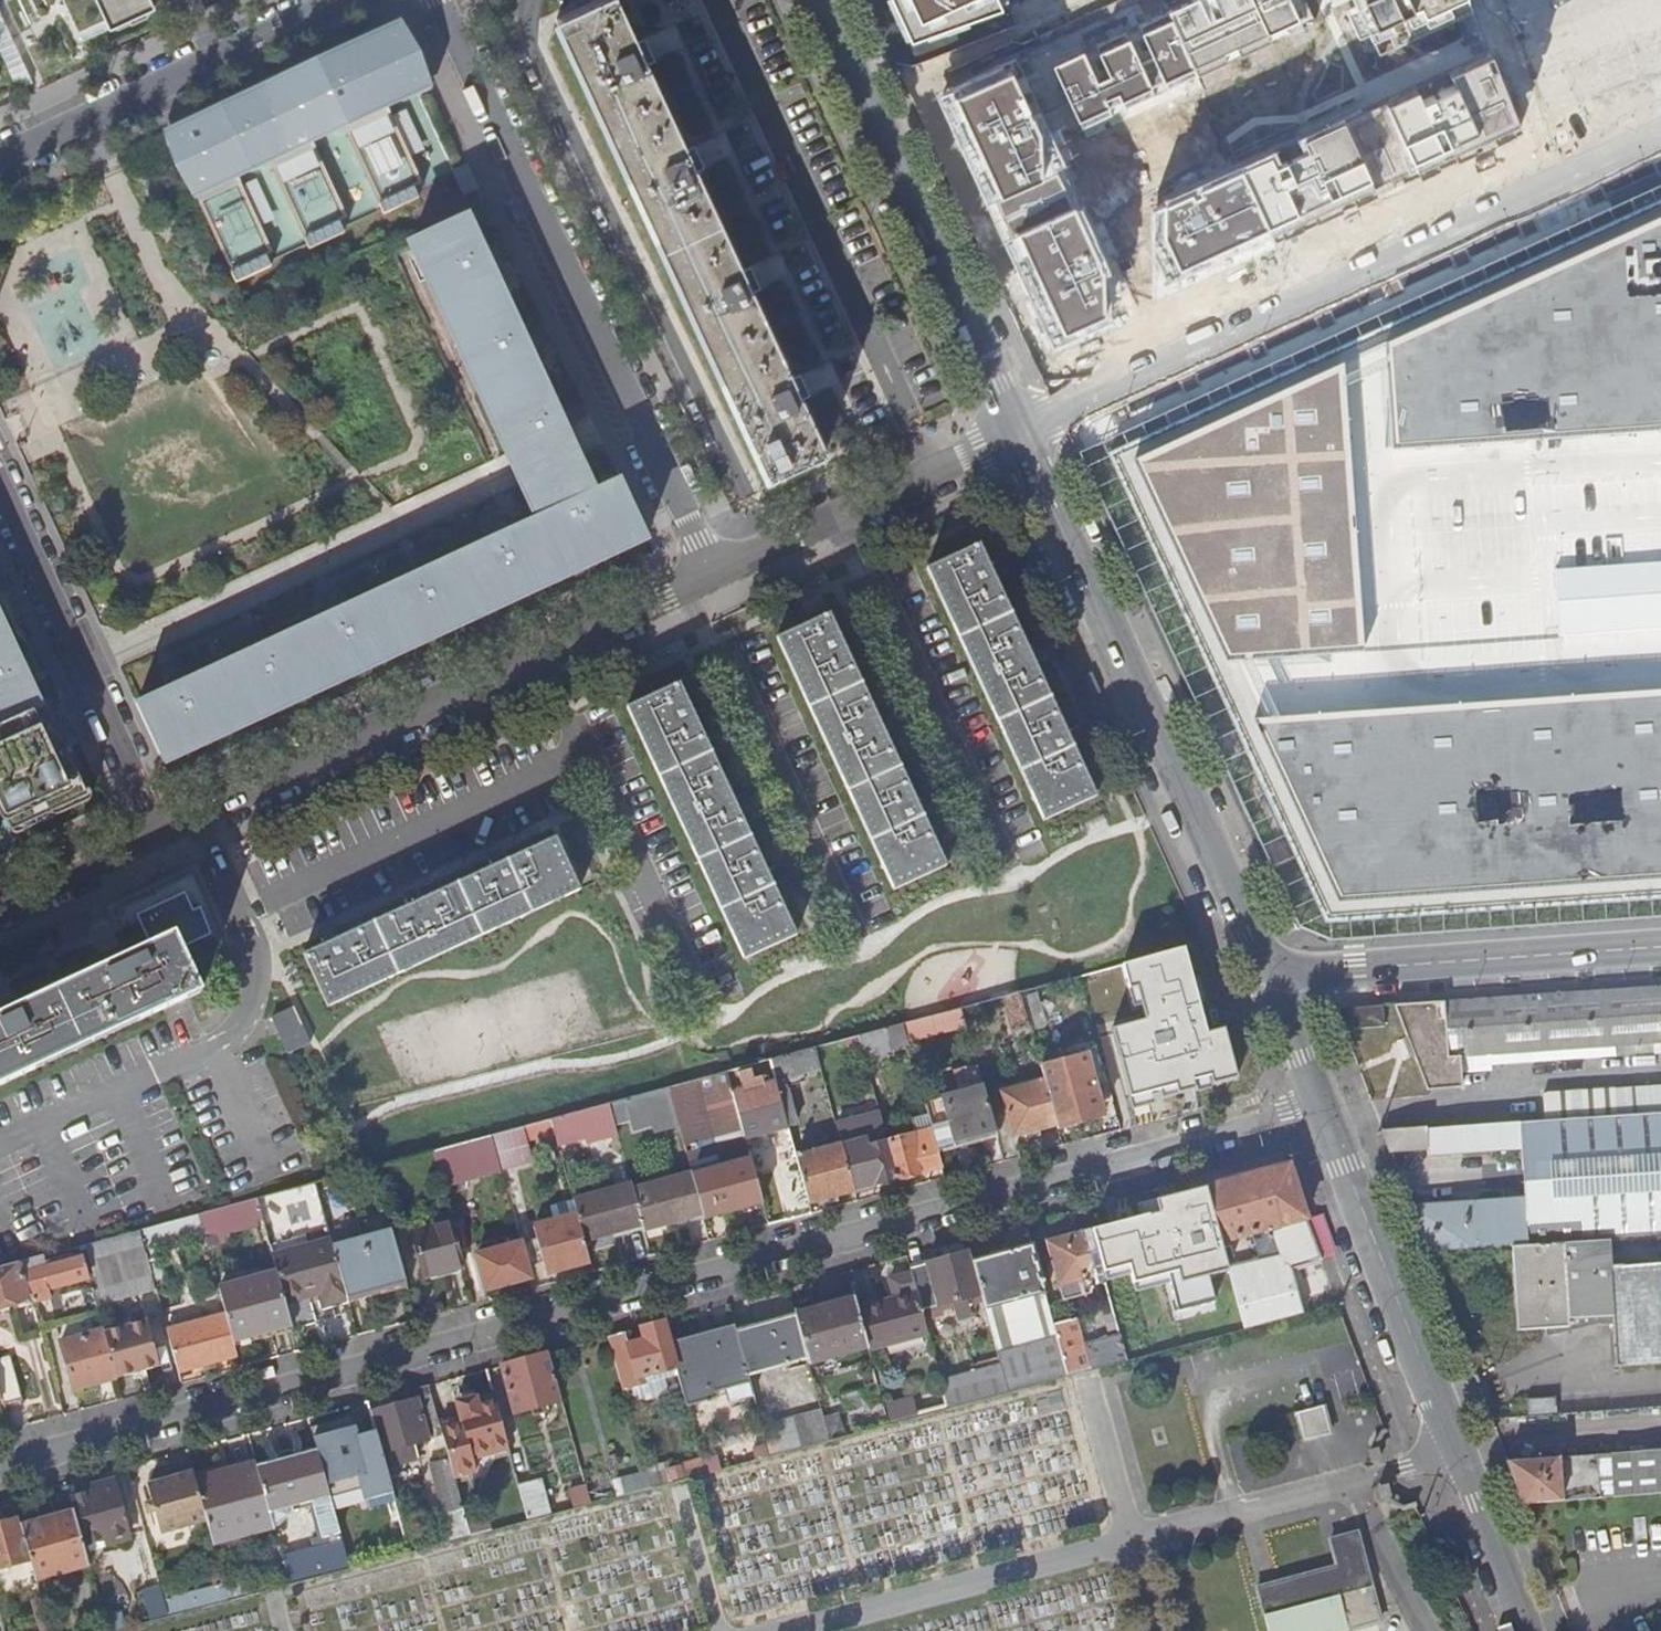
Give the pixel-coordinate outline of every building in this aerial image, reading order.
[(83,38),(155,5),(153,0),(65,0),(83,38)] [(555,19),(768,477),(825,451),(802,401),(810,397),(800,374),(791,379),(752,294),(761,290),(750,266),(741,271),(696,175),(705,170),(693,146),(685,149),(647,67),(655,63),(644,40),(636,44),(615,0),(597,0),(555,19)] [(999,0),(890,0),(912,48),(1005,14),(999,0)] [(1306,17),(1298,0),(1200,0),(1139,28),(1152,55),(1140,61),(1128,34),(1098,47),(1111,74),(1097,81),(1084,54),(1052,69),(1077,123),(1306,17)] [(1467,0),(1352,0),(1355,6),(1346,10),(1356,34),(1370,29),(1377,46),(1470,8),(1467,0)] [(417,55),(403,24),(164,134),(192,195),(195,194),(231,271),(274,252),(238,175),(269,160),(305,237),(348,217),(312,140),(343,126),(379,203),(422,183),(387,106),(408,96),(394,66),(417,55)] [(394,66),(408,96),(431,86),(417,55),(394,66)] [(1384,101),(1413,169),(1517,125),(1487,56),(1448,73),(1453,84),(1421,98),(1416,87),(1384,101)] [(1019,58),(937,95),(985,200),(994,196),(1012,236),(1002,240),(1053,345),(1105,319),(1109,260),(1065,164),(1067,163),(1019,58)] [(1275,150),(1163,203),(1162,231),(1177,270),(1374,186),(1342,118),(1299,139),(1303,147),(1279,159),(1275,150)] [(467,164),(452,171),(464,195),(479,189),(467,164)] [(1660,921),(1660,189),(1079,456),(1299,932),(1329,945),(1660,921)] [(425,239),(410,246),(522,486),(528,484),(543,517),(504,535),(501,527),(486,534),(489,541),(424,571),(421,563),(406,570),(409,577),(343,608),(340,601),(326,607),(329,614),(264,645),(261,637),(245,645),(248,652),(184,682),(181,675),(164,682),(168,690),(137,704),(164,762),(645,539),(618,482),(595,493),(577,456),(564,426),(571,422),(564,408),(556,412),(527,348),(535,344),(528,329),(519,333),(489,268),(497,264),(490,249),(481,253),(466,220),(425,239)] [(1095,797),(979,546),(926,570),(1043,821),(1095,797)] [(944,866),(828,615),(777,640),(893,890),(944,866)] [(40,704),(35,694),(26,673),(31,670),(24,654),(18,657),(0,618),(0,723),(40,704)] [(795,935),(679,685),(627,709),(743,959),(795,935)] [(43,703),(40,704),(0,723),(0,754),(2,758),(0,759),(0,817),(5,814),(13,831),(88,795),(43,703)] [(579,889),(555,839),(304,957),(327,1007),(579,889)] [(138,915),(152,945),(174,936),(179,948),(211,936),(200,908),(193,911),(185,893),(138,915)] [(79,917),(56,927),(64,945),(87,934),(79,917)] [(199,992),(188,966),(179,948),(174,936),(152,945),(125,957),(122,950),(111,955),(98,961),(102,968),(19,1007),(16,999),(4,1005),(0,1006),(0,1084),(199,992)] [(1192,946),(1160,954),(1196,1031),(1226,1022),(1192,946)] [(1037,987),(1021,992),(1030,1025),(1031,1030),(1048,1025),(1037,987)] [(1391,1010),(1426,1092),(1462,1090),(1461,1076),(1492,1073),(1492,1069),(1491,1057),(1504,1055),(1505,1068),(1593,1061),(1592,1049),(1603,1049),(1604,1060),(1618,1059),(1618,1048),(1659,1045),(1660,1056),(1660,990),(1391,1010)] [(1012,1030),(1030,1025),(1021,992),(1003,997),(1012,1030)] [(293,1007),(271,1017),(289,1054),(311,1043),(293,1007)] [(962,1007),(933,1015),(938,1034),(967,1026),(962,1007)] [(1384,1028),(1382,1007),(1335,1011),(1343,1031),(1384,1028)] [(933,1015),(906,1023),(910,1041),(938,1034),(933,1015)] [(1248,1071),(1226,1022),(1196,1031),(1160,1042),(1177,1103),(1243,1084),(1248,1071)] [(867,1057),(911,1045),(910,1041),(906,1023),(902,1024),(861,1035),(867,1057)] [(861,1035),(844,1039),(850,1061),(867,1057),(861,1035)] [(815,1047),(772,1059),(778,1080),(821,1068),(815,1047)] [(1593,1061),(1604,1060),(1603,1049),(1592,1049),(1593,1061)] [(1492,1069),(1505,1068),(1504,1055),(1491,1057),(1492,1069)] [(1044,1078),(1046,1083),(1058,1127),(1104,1114),(1090,1066),(1044,1078)] [(685,1082),(669,1086),(679,1125),(691,1167),(749,1151),(746,1141),(733,1093),(727,1071),(685,1082)] [(776,1082),(733,1093),(746,1141),(789,1130),(776,1082)] [(1017,1138),(1058,1127),(1046,1083),(1005,1095),(1017,1138)] [(669,1086),(609,1102),(615,1124),(630,1120),(633,1131),(653,1126),(655,1132),(679,1125),(669,1086)] [(929,1116),(938,1149),(973,1139),(996,1133),(983,1088),(926,1104),(929,1116)] [(1548,1123),(1660,1115),(1660,1089),(1547,1099),(1548,1123)] [(598,1105),(551,1118),(554,1131),(559,1146),(586,1138),(587,1143),(606,1138),(598,1105)] [(808,1204),(856,1191),(839,1126),(834,1106),(825,1109),(835,1147),(796,1158),(808,1204)] [(856,1191),(898,1179),(889,1143),(881,1115),(839,1126),(856,1191)] [(1660,1239),(1660,1115),(1548,1123),(1383,1136),(1390,1152),(1428,1149),(1429,1156),(1519,1149),(1523,1200),(1410,1208),(1429,1256),(1513,1250),(1563,1246),(1660,1239)] [(943,1168),(938,1149),(929,1116),(913,1120),(917,1135),(889,1143),(898,1179),(943,1168)] [(554,1131),(551,1118),(493,1134),(503,1170),(532,1162),(526,1138),(554,1131)] [(503,1170),(493,1134),(432,1150),(442,1184),(503,1170)] [(737,1217),(765,1209),(753,1165),(695,1182),(705,1221),(706,1225),(737,1217)] [(1290,1270),(1320,1262),(1302,1219),(1287,1165),(1204,1188),(1219,1244),(1271,1230),(1278,1256),(1227,1270),(1242,1330),(1249,1328),(1304,1314),(1290,1270)] [(671,1224),(685,1220),(687,1226),(705,1221),(695,1182),(693,1175),(635,1191),(645,1230),(671,1224)] [(577,1214),(584,1240),(612,1232),(626,1229),(628,1235),(645,1230),(635,1191),(633,1183),(573,1200),(577,1214)] [(258,1220),(263,1219),(256,1197),(197,1213),(207,1246),(225,1242),(224,1235),(259,1225),(258,1220)] [(197,1213),(138,1229),(146,1255),(204,1238),(197,1213)] [(539,1239),(523,1243),(529,1266),(544,1262),(564,1257),(567,1268),(590,1261),(584,1240),(577,1214),(535,1226),(539,1239)] [(464,1265),(452,1221),(412,1232),(424,1276),(464,1265)] [(138,1229),(85,1243),(97,1287),(92,1288),(97,1305),(155,1288),(146,1255),(138,1229)] [(1106,1284),(1092,1233),(1049,1245),(1062,1290),(1085,1283),(1087,1289),(1106,1284)] [(348,1300),(375,1293),(407,1284),(393,1234),(335,1251),(348,1300)] [(307,1298),(322,1294),(326,1307),(348,1300),(335,1251),(333,1243),(274,1258),(278,1273),(287,1304),(307,1298)] [(529,1266),(523,1243),(478,1255),(487,1289),(532,1277),(529,1266)] [(1610,1271),(1610,1274),(1566,1277),(1563,1246),(1513,1250),(1520,1334),(1570,1331),(1569,1323),(1612,1319),(1617,1370),(1660,1367),(1660,1268),(1610,1271)] [(1008,1393),(1067,1378),(1068,1376),(1063,1356),(1056,1328),(1034,1248),(974,1265),(982,1295),(1008,1393)] [(923,1311),(982,1295),(974,1265),(971,1253),(912,1269),(913,1273),(918,1293),(923,1311)] [(35,1304),(51,1299),(49,1291),(88,1281),(82,1259),(47,1269),(44,1257),(24,1262),(27,1274),(33,1297),(35,1304)] [(548,1273),(567,1268),(564,1257),(544,1262),(548,1273)] [(16,1277),(27,1274),(24,1262),(13,1265),(16,1277)] [(1242,1330),(1227,1270),(1212,1274),(1217,1291),(1187,1299),(1193,1325),(1171,1331),(1175,1347),(1242,1330)] [(234,1340),(268,1330),(292,1323),(287,1304),(278,1273),(220,1289),(227,1314),(234,1340)] [(868,1349),(929,1333),(923,1311),(918,1293),(913,1273),(888,1279),(893,1300),(857,1308),(868,1349)] [(27,1274),(16,1277),(0,1282),(0,1307),(33,1297),(27,1274)] [(809,1364),(868,1348),(857,1308),(854,1299),(795,1315),(796,1317),(809,1364)] [(179,1372),(211,1363),(239,1355),(234,1340),(227,1314),(203,1320),(201,1312),(188,1316),(190,1324),(168,1330),(179,1372)] [(748,1375),(807,1359),(796,1317),(737,1333),(748,1375)] [(118,1379),(161,1367),(148,1322),(106,1334),(118,1379)] [(623,1382),(678,1367),(673,1350),(665,1322),(611,1336),(623,1382)] [(1063,1356),(1083,1350),(1075,1323),(1056,1328),(1063,1356)] [(76,1391),(118,1379),(106,1334),(105,1331),(62,1344),(76,1391)] [(713,1392),(726,1389),(730,1405),(755,1398),(748,1375),(737,1333),(673,1350),(678,1367),(688,1407),(715,1400),(713,1392)] [(517,1413),(564,1401),(551,1352),(504,1365),(517,1413)] [(0,1359),(0,1389),(3,1400),(5,1406),(30,1399),(18,1354),(0,1359)] [(966,1404),(1001,1395),(997,1381),(963,1391),(966,1404)] [(385,1453),(445,1436),(442,1425),(431,1385),(415,1389),(418,1400),(374,1412),(385,1453)] [(459,1401),(460,1406),(497,1396),(495,1391),(459,1401)] [(464,1420),(442,1425),(445,1436),(452,1460),(456,1477),(478,1471),(475,1458),(511,1448),(497,1396),(460,1406),(462,1414),(464,1420)] [(892,1422),(917,1416),(913,1399),(888,1405),(892,1422)] [(1331,1435),(1324,1406),(1297,1414),(1305,1442),(1331,1435)] [(770,1457),(830,1441),(821,1411),(762,1428),(770,1457)] [(441,1419),(442,1425),(464,1420),(462,1414),(441,1419)] [(343,1482),(389,1469),(385,1453),(379,1431),(332,1443),(343,1482)] [(478,1471),(456,1477),(458,1483),(483,1477),(491,1461),(513,1455),(511,1448),(475,1458),(478,1471)] [(294,1507),(311,1502),(320,1537),(312,1539),(316,1552),(285,1560),(291,1584),(350,1569),(318,1451),(259,1467),(275,1525),(280,1524),(294,1507)] [(1660,1493),(1660,1452),(1644,1453),(1646,1483),(1599,1487),(1598,1474),(1559,1478),(1558,1461),(1507,1465),(1522,1504),(1660,1493)] [(1599,1487),(1646,1483),(1644,1453),(1597,1457),(1598,1474),(1599,1487)] [(448,1514),(465,1510),(458,1483),(456,1477),(452,1460),(435,1464),(448,1514)] [(213,1541),(275,1525),(259,1467),(258,1461),(196,1477),(209,1524),(213,1541)] [(670,1472),(673,1483),(711,1473),(709,1462),(670,1472)] [(166,1536),(209,1524),(196,1477),(152,1488),(166,1536)] [(531,1520),(552,1515),(543,1481),(521,1487),(530,1520),(531,1520)] [(118,1487),(71,1499),(74,1513),(84,1548),(131,1537),(118,1487)] [(574,1509),(593,1504),(588,1488),(570,1493),(574,1509)] [(38,1583),(90,1569),(84,1548),(74,1513),(22,1527),(32,1560),(38,1583)] [(32,1560),(22,1527),(20,1519),(0,1525),(0,1569),(32,1560)] [(1358,1534),(1331,1541),(1337,1565),(1292,1577),(1298,1602),(1264,1611),(1269,1630),(1340,1630),(1351,1628),(1381,1620),(1358,1534)] [(412,1552),(424,1549),(421,1537),(409,1540),(412,1552)] [(269,1589),(278,1586),(273,1568),(257,1572),(258,1579),(266,1577),(269,1589)] [(230,1599),(269,1589),(266,1577),(258,1579),(257,1572),(225,1580),(230,1599)] [(1257,1586),(1264,1611),(1298,1602),(1292,1577),(1257,1586)] [(168,1612),(160,1584),(142,1589),(150,1617),(168,1612)]
